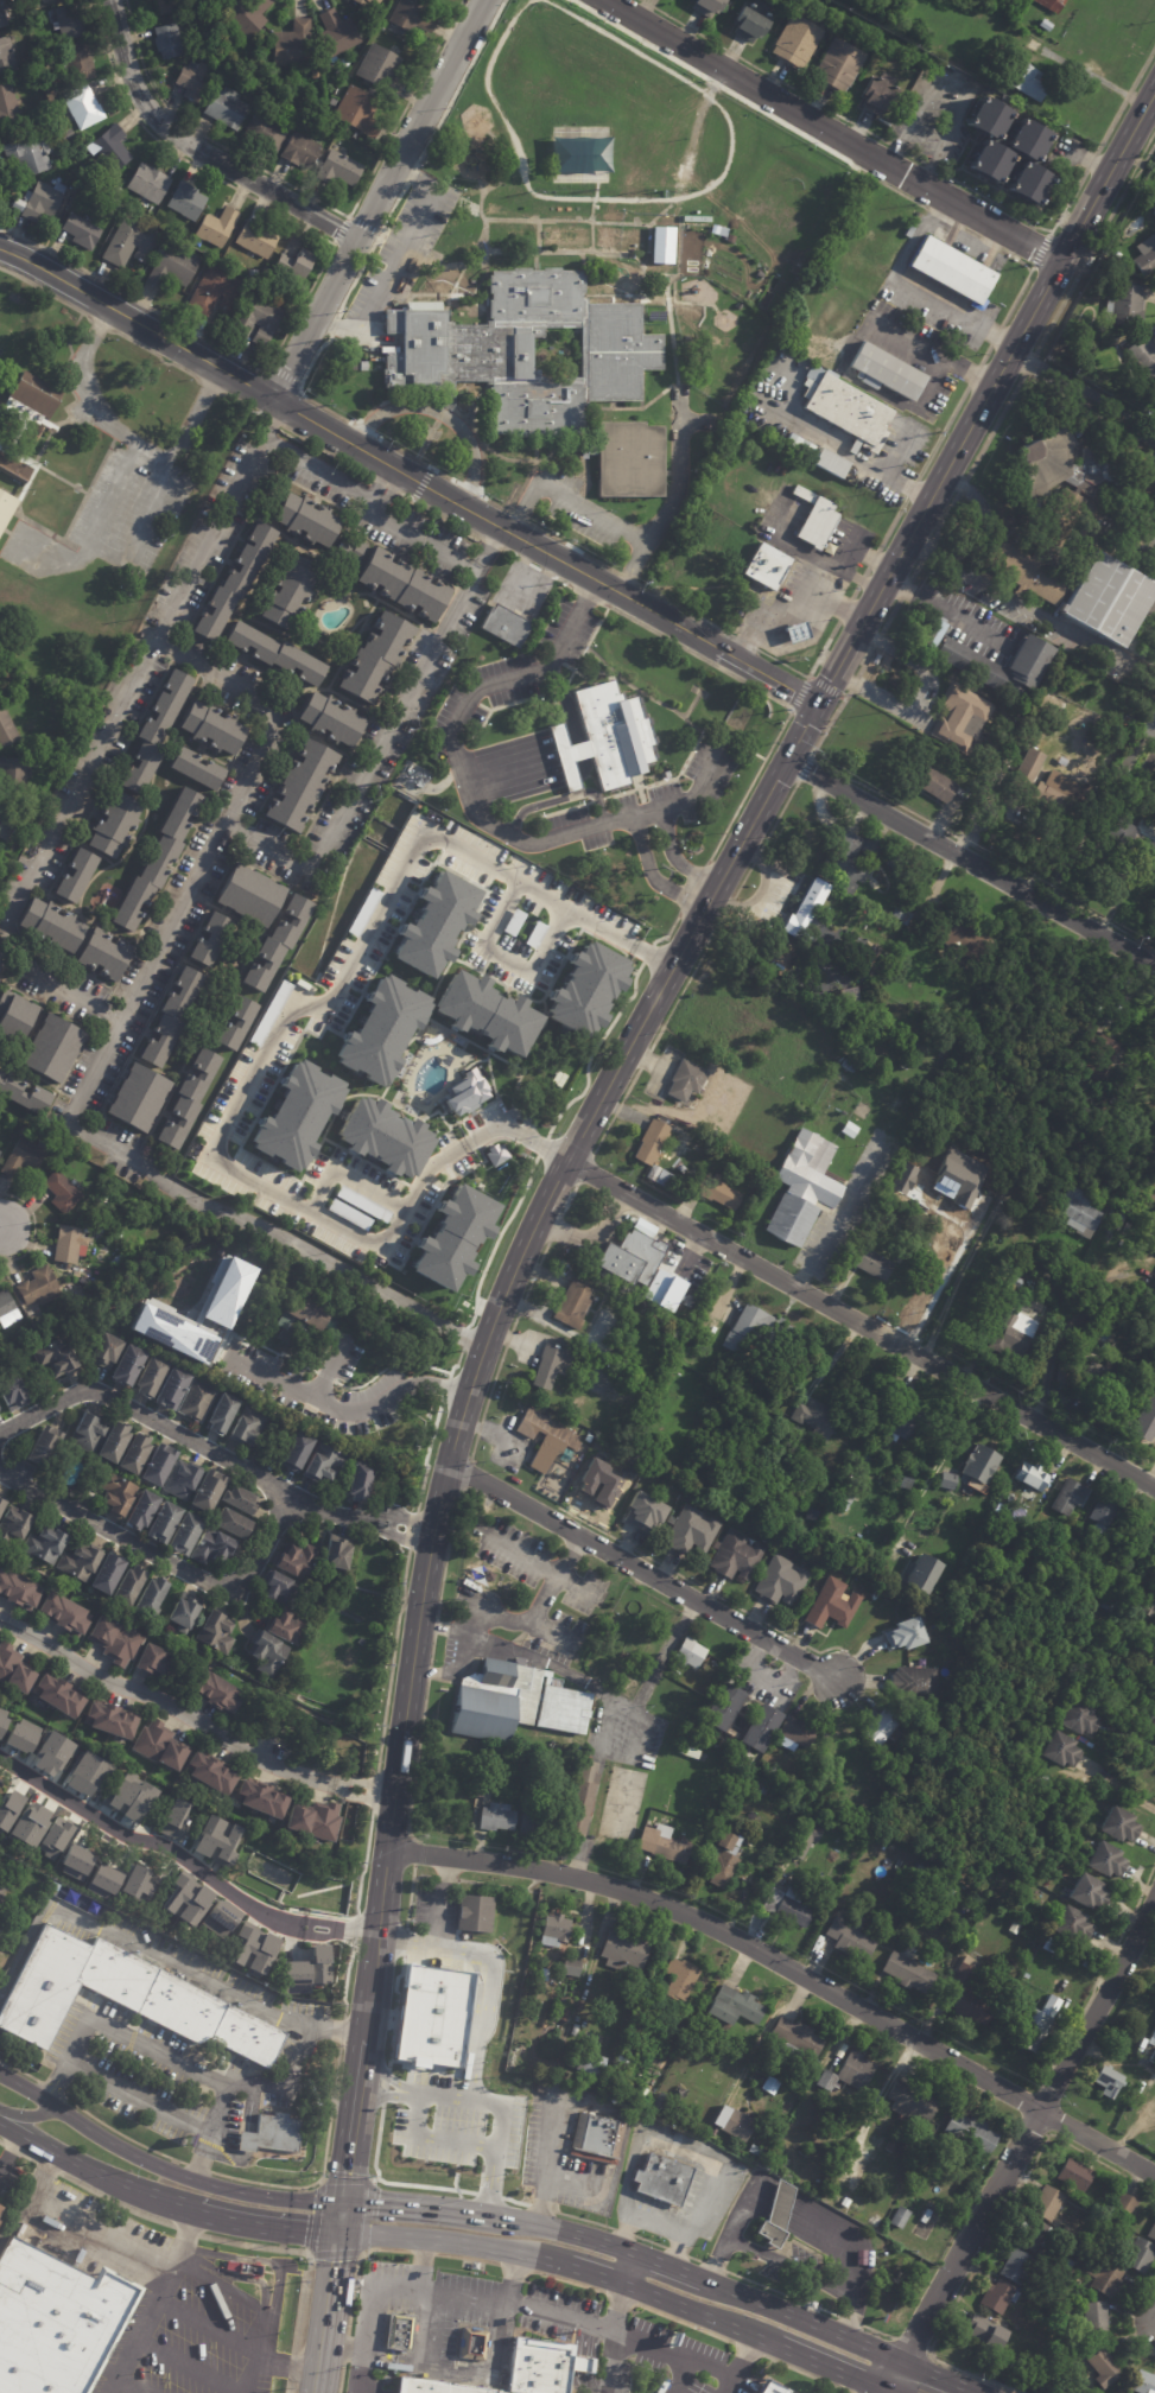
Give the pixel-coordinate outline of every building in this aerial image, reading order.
[(9,27),(0,30),(0,0),(14,0),(15,9),(13,9),(6,12),(9,27)] [(161,17),(158,0),(181,0),(184,11),(161,17)] [(227,18),(243,0),(248,0),(252,4),(256,0),(271,0),(275,5),(261,19),(268,25),(252,42),(227,18)] [(377,9),(364,0),(385,0),(377,9)] [(388,21),(400,0),(425,0),(430,2),(425,11),(439,19),(438,21),(431,34),(417,26),(412,33),(406,30),(402,36),(391,30),(394,24),(388,21)] [(691,4),(692,0),(724,0),(718,9),(721,11),(718,15),(715,13),(711,20),(691,9),(693,5),(691,4)] [(769,20),(759,39),(754,37),(750,44),(731,33),(734,28),(730,27),(734,23),(730,20),(741,0),(751,6),(755,0),(768,7),(764,13),(772,17),(769,20)] [(1056,14),(1031,0),(1066,0),(1056,14)] [(78,5),(81,12),(82,12),(85,25),(84,26),(87,36),(64,42),(61,30),(56,31),(53,24),(59,23),(56,9),(78,5)] [(324,15),(337,9),(344,24),(353,19),(364,44),(332,59),(321,34),(328,31),(322,17),(324,15)] [(1066,9),(1073,13),(1068,21),(1062,17),(1066,9)] [(805,21),(823,31),(804,63),(802,63),(799,70),(795,69),(795,70),(773,57),(774,55),(770,52),(774,46),(773,45),(791,13),(805,21)] [(1042,19),(1052,25),(1047,32),(1037,26),(1042,19)] [(1061,20),(1067,24),(1065,30),(1059,26),(1061,20)] [(184,33),(180,34),(186,55),(164,61),(161,52),(160,52),(157,39),(158,38),(156,28),(178,23),(179,27),(183,26),(184,33)] [(310,38),(310,69),(274,69),(274,34),(310,34),(310,38)] [(1040,45),(1035,52),(1022,45),(1028,34),(1041,42),(1040,45)] [(863,53),(845,85),(844,85),(840,93),(837,90),(834,93),(813,81),(814,78),(811,76),(814,69),(813,69),(831,36),(863,53)] [(20,71),(0,76),(0,39),(9,37),(12,44),(9,45),(13,56),(15,55),(20,71)] [(89,43),(97,78),(71,84),(63,47),(89,42),(89,43)] [(396,80),(389,94),(356,76),(374,44),(406,62),(396,80)] [(1021,62),(1040,72),(1036,81),(1047,87),(1037,102),(999,81),(1013,57),(1021,62)] [(184,97),(188,90),(176,84),(185,66),(189,68),(192,62),(199,65),(201,63),(217,71),(201,106),(184,97)] [(218,74),(223,76),(221,82),(215,78),(218,74)] [(887,89),(895,94),(887,112),(882,110),(880,116),(859,107),(862,102),(861,101),(870,81),(887,89)] [(23,126),(0,131),(0,87),(13,84),(23,126)] [(95,97),(100,107),(101,106),(108,120),(87,131),(83,126),(80,128),(64,99),(89,85),(95,97)] [(216,120),(204,114),(217,89),(224,93),(227,88),(241,96),(239,101),(250,107),(239,132),(216,120)] [(382,128),(375,141),(334,119),(350,88),(380,104),(372,121),(383,127),(382,128)] [(986,99),(1010,112),(1009,113),(1010,114),(1008,119),(1007,118),(997,134),(998,134),(995,140),(994,141),(964,125),(965,122),(964,121),(966,116),(967,118),(977,101),(975,100),(977,96),(978,96),(979,95),(986,99)] [(303,112),(310,115),(307,120),(300,116),(303,112)] [(261,146),(246,138),(258,114),(271,121),(272,119),(278,121),(277,125),(291,132),(279,155),(261,146)] [(1048,133),(1047,135),(1048,137),(1046,140),(1036,157),(1037,157),(1034,163),(1034,161),(1033,163),(1003,146),(1004,144),(1003,144),(1005,139),(1007,139),(1015,123),(1014,122),(1016,118),(1017,119),(1018,116),(1048,133)] [(118,125),(127,137),(121,142),(134,159),(110,177),(103,167),(110,163),(101,151),(94,157),(88,148),(118,125)] [(311,173),(281,157),(296,132),(310,140),(310,139),(319,144),(318,145),(325,148),(322,154),(325,157),(319,166),(316,165),(311,173)] [(8,160),(5,147),(24,141),(26,146),(53,137),(62,163),(52,165),(55,170),(25,179),(19,160),(9,164),(8,160)] [(997,183),(996,184),(996,183),(995,184),(965,167),(966,166),(965,165),(967,160),(969,160),(977,145),(976,144),(978,139),(979,140),(981,138),(1010,154),(1010,157),(1008,161),(998,177),(999,178),(997,183)] [(610,177),(558,177),(558,140),(617,140),(617,177),(610,177)] [(336,152),(366,167),(355,189),(322,172),(332,151),(336,152)] [(1030,165),(1051,176),(1049,178),(1051,179),(1048,183),(1047,183),(1039,199),(1040,199),(1036,205),(1035,204),(1035,205),(1005,189),(1007,186),(1005,186),(1008,182),(1009,182),(1017,166),(1016,165),(1018,160),(1020,161),(1021,159),(1030,165)] [(165,176),(174,182),(160,208),(128,190),(144,164),(165,176)] [(38,224),(23,217),(24,215),(13,209),(18,199),(24,202),(28,192),(34,195),(40,182),(56,189),(58,183),(69,189),(55,218),(45,215),(40,226),(38,224)] [(183,182),(201,191),(199,193),(210,201),(198,224),(167,208),(182,182),(183,182)] [(75,183),(81,186),(77,193),(71,190),(75,183)] [(25,191),(15,195),(13,189),(23,185),(25,191)] [(114,196),(120,189),(125,192),(118,199),(114,196)] [(229,209),(241,216),(233,231),(235,233),(224,252),(196,236),(208,214),(220,220),(226,208),(229,209)] [(83,221),(103,231),(93,253),(72,242),(76,237),(62,230),(70,214),(83,221)] [(1151,214),(1154,217),(1150,223),(1147,220),(1151,214)] [(679,216),(709,217),(709,224),(679,223),(679,216)] [(144,267),(132,260),(138,250),(135,249),(122,272),(102,260),(126,217),(160,237),(144,267)] [(250,222),(280,237),(268,262),(236,246),(248,221),(250,222)] [(913,229),(908,239),(903,236),(908,227),(913,229)] [(941,245),(996,275),(983,299),(984,300),(979,309),(977,310),(975,310),(966,305),(969,300),(903,265),(920,234),(941,245)] [(1150,236),(1154,242),(1154,271),(1154,269),(1142,278),(1130,261),(1140,254),(1135,247),(1150,236)] [(205,261),(190,290),(169,279),(161,291),(146,284),(169,242),(205,261)] [(315,255),(316,256),(302,285),(274,271),(283,254),(294,261),(302,249),(315,255)] [(205,317),(186,306),(208,265),(248,286),(235,312),(222,305),(227,297),(223,294),(210,319),(205,317)] [(382,310),(404,310),(404,301),(439,301),(439,310),(443,310),(443,322),(451,322),(451,324),(484,324),(484,320),(489,320),(489,318),(487,317),(487,299),(489,299),(489,293),(487,293),(487,275),(489,275),(489,271),(510,271),(510,268),(528,268),(528,271),(540,271),(540,267),(558,268),(558,271),(579,269),(579,274),(582,274),(583,293),(580,293),(580,298),(585,298),(585,304),(636,304),(639,304),(639,335),(661,335),(661,369),(639,369),(639,401),(609,401),(585,401),(585,405),(579,405),(579,413),(579,434),(535,434),(529,434),(522,434),(522,437),(510,437),(510,434),(490,434),(490,430),(488,430),(488,412),(490,412),(489,383),(483,383),(482,381),(451,381),(444,381),(444,385),(400,385),(400,387),(383,387),(383,383),(381,383),(380,369),(383,369),(382,353),(379,353),(379,347),(396,347),(396,351),(400,351),(400,334),(382,334),(382,310)] [(1124,284),(1142,287),(1140,299),(1142,299),(1141,311),(1142,311),(1140,329),(1109,323),(1109,322),(1103,320),(1106,297),(1111,298),(1115,283),(1124,284)] [(261,348),(254,343),(261,329),(256,326),(253,332),(236,323),(253,294),(290,315),(277,336),(278,337),(269,353),(261,348)] [(646,310),(664,309),(664,320),(646,320),(646,310)] [(1154,348),(1154,349),(1154,378),(1150,382),(1122,350),(1138,335),(1144,342),(1147,339),(1154,348)] [(920,383),(910,401),(880,383),(876,389),(856,379),(859,373),(848,366),(861,341),(925,376),(920,383)] [(813,364),(823,370),(821,373),(893,412),(883,431),(889,433),(876,456),(859,446),(855,456),(849,452),(856,439),(802,408),(807,400),(802,398),(807,388),(802,386),(806,379),(805,377),(812,364),(813,364)] [(46,417),(9,396),(25,370),(64,392),(50,419),(46,417)] [(1141,394),(1144,402),(1138,405),(1135,398),(1141,394)] [(597,421),(642,421),(643,425),(661,426),(662,496),(597,497),(597,421)] [(40,426),(44,427),(37,444),(25,438),(32,423),(40,426)] [(1070,426),(1072,431),(1067,433),(1072,444),(1068,446),(1068,464),(1079,464),(1078,448),(1103,448),(1105,472),(1104,481),(1097,482),(1089,497),(1079,493),(1080,490),(1078,489),(1075,495),(1084,500),(1066,537),(1042,525),(1061,488),(1072,493),(1074,488),(1060,481),(1022,497),(1020,461),(1016,462),(1014,446),(1024,439),(1027,443),(1061,425),(1064,429),(1070,425),(1070,426)] [(813,446),(806,459),(780,446),(787,433),(813,446)] [(26,484),(0,470),(0,445),(24,458),(23,463),(34,469),(26,484)] [(846,468),(840,480),(812,464),(820,448),(849,463),(846,468)] [(1149,503),(1135,503),(1135,455),(1154,455),(1154,503),(1149,503)] [(818,548),(817,552),(810,547),(811,546),(793,537),(811,504),(791,494),(795,485),(832,504),(829,512),(834,515),(821,540),(823,540),(818,548)] [(17,499),(0,491),(0,532),(17,499)] [(313,500),(317,502),(313,508),(318,510),(322,504),(331,509),(330,514),(344,521),(329,550),(315,542),(313,545),(285,531),(287,527),(274,520),(290,493),(300,499),(303,495),(313,500)] [(272,528),(279,533),(241,601),(239,599),(214,643),(193,631),(204,612),(211,616),(215,609),(208,605),(218,586),(221,588),(231,570),(239,573),(242,566),(235,563),(246,544),(253,547),(255,544),(248,540),(259,521),(272,528)] [(372,547),(360,567),(337,554),(349,534),(372,547)] [(1065,584),(1053,607),(1023,589),(1017,597),(1011,594),(1016,585),(979,564),(991,542),(992,544),(996,539),(1028,558),(1030,554),(1041,561),(1037,569),(1065,584)] [(790,557),(757,542),(741,576),(774,592),(790,557)] [(394,554),(392,560),(396,564),(400,558),(433,576),(430,582),(434,584),(438,579),(455,588),(436,623),(424,617),(423,620),(414,614),(415,611),(388,597),(387,598),(376,592),(377,590),(358,580),(377,545),(391,552),(392,552),(395,553),(394,554)] [(1150,586),(1154,578),(1154,623),(1141,615),(1119,650),(1056,614),(1060,607),(1062,609),(1090,560),(1087,559),(1092,552),(1150,586)] [(307,603),(304,601),(300,607),(303,609),(297,620),(294,617),(287,630),(261,616),(268,603),(267,602),(272,591),(278,595),(281,588),(277,585),(283,576),(291,563),(292,563),(297,556),(317,566),(313,575),(318,577),(310,591),(312,592),(307,603)] [(509,610),(532,623),(529,627),(531,628),(519,649),(481,628),(493,607),(495,608),(496,604),(509,610)] [(379,679),(376,685),(382,687),(373,705),(337,686),(342,678),(344,679),(348,673),(344,672),(347,668),(354,673),(357,667),(349,662),(349,660),(353,662),(356,655),(354,654),(358,646),(362,648),(366,641),(368,642),(369,639),(367,636),(370,631),(379,636),(381,630),(373,626),(374,623),(376,624),(380,617),(379,617),(382,609),(417,628),(413,635),(412,635),(411,637),(412,639),(396,667),(395,666),(387,683),(380,679),(379,679)] [(740,630),(754,610),(759,614),(744,634),(740,630)] [(933,616),(934,615),(944,620),(941,623),(945,626),(931,650),(912,640),(926,614),(932,617),(933,616)] [(319,688),(318,690),(274,665),(272,668),(227,642),(239,622),(284,647),(285,643),(330,668),(319,688)] [(779,628),(799,622),(805,639),(785,645),(779,628)] [(1023,635),(1052,650),(1022,705),(934,656),(945,636),(1004,669),(1023,635)] [(1146,645),(1140,654),(1130,649),(1136,639),(1146,645)] [(196,680),(159,748),(166,751),(141,796),(120,785),(131,766),(138,770),(142,763),(134,758),(145,741),(138,737),(148,718),(156,722),(159,715),(152,710),(163,692),(170,696),(171,692),(165,687),(174,668),(196,680)] [(571,691),(595,684),(611,679),(616,693),(617,692),(620,692),(622,699),(634,696),(641,718),(645,717),(652,742),(648,743),(654,760),(642,764),(645,770),(634,774),(626,776),(628,782),(599,792),(590,756),(585,740),(571,691)] [(992,706),(965,754),(932,735),(939,722),(940,723),(950,706),(940,702),(951,683),(992,706)] [(318,692),(328,697),(330,693),(356,709),(355,713),(368,721),(353,748),(339,741),(337,744),(310,730),(312,725),(299,718),(315,690),(318,692)] [(208,748),(191,738),(193,735),(180,728),(195,699),(208,706),(209,704),(222,711),(218,716),(223,718),(227,713),(231,716),(231,717),(234,718),(235,716),(237,717),(235,722),(248,729),(234,756),(221,749),(218,754),(208,748)] [(2,750),(0,746),(0,711),(6,707),(23,740),(2,750)] [(1150,707),(1154,710),(1154,733),(1150,743),(1148,742),(1135,734),(1150,707)] [(1123,716),(1130,719),(1125,728),(1118,724),(1123,716)] [(326,772),(325,775),(330,777),(328,783),(325,782),(323,787),(324,788),(312,811),(306,808),(304,813),(310,817),(306,823),(305,821),(303,825),(304,826),(300,833),(265,815),(268,807),(271,808),(273,805),(271,804),(273,798),(281,802),(285,796),(277,792),(288,769),(292,770),(294,766),(292,766),(294,760),(302,763),(305,757),(297,754),(305,737),(341,755),(332,773),(328,770),(326,772)] [(199,762),(205,766),(209,760),(210,761),(210,760),(214,762),(227,769),(215,791),(170,767),(182,745),(198,754),(198,753),(203,756),(199,762)] [(1028,748),(1043,756),(1028,786),(1013,776),(1027,748),(1028,748)] [(2,770),(0,770),(0,757),(30,760),(30,761),(27,791),(1,789),(2,770)] [(1056,757),(1066,761),(1062,767),(1054,763),(1056,757)] [(953,792),(944,807),(918,791),(922,783),(918,781),(926,768),(956,787),(953,792)] [(1052,808),(1029,796),(1036,782),(1041,785),(1048,769),(1079,786),(1065,814),(1052,808)] [(429,785),(425,791),(418,787),(425,774),(432,777),(429,785)] [(190,818),(188,823),(193,825),(192,829),(190,829),(183,844),(185,845),(178,861),(179,861),(177,865),(170,862),(166,869),(173,872),(171,875),(170,875),(151,908),(144,904),(140,913),(146,916),(137,935),(114,923),(138,877),(141,878),(164,834),(161,833),(185,787),(207,798),(198,813),(199,814),(198,818),(191,814),(190,818)] [(88,845),(95,831),(90,829),(91,827),(94,829),(99,819),(104,823),(108,817),(102,813),(106,806),(103,805),(104,802),(109,805),(116,791),(144,805),(137,819),(138,819),(134,826),(137,827),(126,848),(122,845),(114,859),(88,845)] [(8,843),(0,838),(0,805),(21,817),(19,821),(8,843)] [(1140,820),(1154,829),(1154,867),(1115,845),(1127,823),(1135,829),(1140,820)] [(855,836),(861,839),(850,861),(865,869),(858,881),(855,880),(851,883),(855,884),(850,895),(836,887),(840,878),(839,877),(842,874),(820,862),(829,846),(830,848),(839,829),(855,836)] [(870,834),(882,842),(872,858),(857,850),(867,832),(870,834)] [(101,858),(76,906),(55,894),(65,874),(72,878),(76,870),(69,867),(80,848),(101,858)] [(15,849),(21,852),(19,857),(13,853),(15,849)] [(267,929),(259,925),(260,923),(250,919),(249,920),(234,912),(235,910),(227,907),(217,902),(239,863),(255,872),(256,871),(272,881),(272,882),(280,887),(281,884),(290,889),(268,929),(267,929)] [(432,978),(440,960),(447,963),(453,951),(447,948),(459,922),(467,926),(473,914),(469,912),(479,890),(436,871),(428,889),(422,885),(416,899),(420,901),(408,926),(401,923),(395,935),(400,937),(390,958),(432,978)] [(825,891),(821,900),(827,902),(820,915),(813,912),(810,919),(817,922),(812,932),(802,926),(795,939),(778,929),(786,914),(788,915),(795,902),(797,902),(811,876),(829,886),(825,891)] [(348,933),(360,938),(377,891),(366,887),(348,933)] [(316,907),(291,951),(288,950),(264,994),(243,982),(254,964),(262,969),(266,961),(258,957),(268,938),(271,939),(281,920),(290,925),(293,918),(285,913),(296,895),(316,907)] [(45,940),(39,938),(38,940),(30,937),(32,932),(18,925),(32,896),(47,903),(50,901),(52,901),(51,903),(72,914),(74,912),(77,914),(75,919),(88,925),(75,954),(59,947),(57,951),(44,945),(46,941),(45,940)] [(894,904),(903,910),(903,909),(910,913),(903,925),(897,921),(897,920),(888,914),(894,904)] [(941,910),(991,939),(978,963),(927,934),(940,910),(941,910)] [(217,958),(212,969),(191,958),(201,939),(208,942),(212,935),(205,932),(215,912),(235,923),(217,958)] [(137,948),(118,984),(77,963),(96,927),(114,937),(110,942),(116,946),(120,939),(137,948)] [(545,1019),(586,1040),(592,1027),(598,1029),(602,1021),(604,1007),(613,990),(619,991),(621,987),(626,961),(585,940),(579,953),(573,951),(569,959),(566,972),(558,989),(552,988),(550,993),(545,1019)] [(4,965),(0,971),(0,953),(8,957),(4,965)] [(844,978),(856,984),(848,999),(807,978),(816,963),(844,978)] [(205,978),(180,1023),(184,1024),(160,1071),(139,1060),(150,1040),(157,1043),(160,1036),(153,1033),(164,1014),(159,1013),(170,994),(177,997),(180,990),(173,985),(184,966),(205,978)] [(520,1058),(540,1016),(522,1007),(525,1001),(512,995),(510,999),(485,987),(488,980),(476,974),(474,979),(453,969),(432,1011),(451,1020),(448,1026),(460,1032),(463,1026),(488,1038),(484,1046),(497,1052),(499,1048),(520,1058)] [(332,1062),(384,1087),(398,1059),(395,1057),(409,1027),(416,1030),(430,999),(378,974),(365,1002),(367,1004),(353,1034),(347,1031),(332,1062)] [(258,1047),(292,986),(281,980),(247,1041),(258,1047)] [(856,1004),(853,987),(840,989),(842,1006),(856,1004)] [(24,1045),(0,1032),(0,1026),(4,1020),(0,1017),(0,1000),(6,990),(8,991),(25,1001),(24,1001),(33,1005),(33,1004),(43,1010),(24,1045)] [(262,1008),(237,1054),(216,1042),(227,1023),(236,1028),(240,1021),(231,1016),(241,996),(262,1008)] [(88,1034),(61,1085),(23,1064),(32,1047),(31,1046),(39,1030),(40,1030),(45,1022),(44,1021),(49,1013),(88,1034)] [(1153,1024),(1154,1026),(1154,1064),(1143,1056),(1148,1049),(1140,1045),(1153,1024)] [(958,1040),(953,1047),(947,1043),(952,1036),(958,1040)] [(223,1060),(199,1105),(202,1106),(177,1151),(157,1141),(166,1122),(176,1126),(180,1118),(171,1115),(182,1096),(178,1093),(189,1075),(197,1080),(202,1072),(192,1067),(203,1048),(223,1060)] [(681,1059),(704,1071),(692,1092),(686,1090),(680,1102),(662,1092),(668,1080),(667,1079),(678,1058),(681,1059)] [(843,1058),(856,1065),(851,1073),(838,1066),(843,1058)] [(896,1067),(901,1058),(909,1061),(905,1071),(896,1067)] [(268,1119),(262,1116),(247,1147),(297,1171),(326,1113),(331,1115),(346,1084),(293,1059),(279,1087),(283,1089),(268,1119)] [(176,1085),(171,1093),(170,1093),(165,1102),(166,1103),(158,1118),(157,1118),(152,1126),(153,1126),(148,1136),(108,1115),(113,1106),(114,1106),(119,1098),(118,1098),(127,1081),(128,1081),(131,1075),(129,1074),(134,1064),(176,1085)] [(44,1118),(0,1095),(0,1069),(7,1073),(8,1071),(30,1083),(25,1092),(31,1094),(36,1086),(56,1096),(44,1118)] [(444,1087),(448,1094),(440,1098),(452,1118),(492,1096),(476,1069),(444,1087)] [(335,1137),(346,1143),(345,1150),(351,1153),(363,1155),(382,1164),(381,1170),(389,1174),(413,1177),(432,1137),(421,1132),(422,1124),(414,1121),(403,1119),(385,1110),(386,1104),(379,1101),(353,1097),(335,1137)] [(653,1121),(668,1129),(666,1132),(668,1134),(666,1138),(664,1137),(653,1157),(655,1157),(652,1163),(651,1162),(648,1166),(633,1157),(640,1142),(639,1142),(651,1119),(653,1121)] [(844,1119),(856,1128),(849,1138),(837,1130),(844,1119)] [(825,1169),(821,1175),(843,1187),(831,1210),(814,1201),(812,1206),(819,1210),(798,1249),(763,1231),(787,1186),(774,1179),(800,1128),(837,1148),(825,1169)] [(28,1166),(25,1163),(15,1179),(2,1172),(23,1138),(38,1148),(42,1142),(47,1145),(45,1151),(50,1154),(39,1172),(28,1166)] [(491,1167),(508,1158),(500,1143),(483,1152),(491,1167)] [(653,1166),(673,1176),(666,1189),(643,1176),(651,1164),(653,1166)] [(52,1194),(44,1186),(58,1170),(71,1183),(75,1181),(78,1183),(75,1187),(85,1198),(66,1217),(51,1202),(56,1198),(52,1194)] [(703,1194),(694,1191),(704,1175),(713,1180),(716,1174),(728,1181),(725,1187),(741,1195),(732,1211),(703,1194)] [(100,1180),(110,1179),(110,1185),(101,1187),(100,1180)] [(1099,1215),(1091,1230),(1084,1226),(1080,1232),(1064,1224),(1067,1217),(1056,1211),(1072,1183),(1094,1195),(1089,1205),(1102,1212),(1099,1215)] [(497,1205),(456,1184),(447,1201),(440,1200),(434,1212),(439,1214),(429,1233),(428,1239),(418,1238),(414,1260),(408,1271),(450,1292),(459,1274),(466,1276),(472,1264),(466,1261),(468,1258),(468,1256),(477,1237),(486,1239),(492,1228),(487,1225),(497,1205)] [(334,1196),(384,1223),(390,1211),(340,1185),(334,1196)] [(371,1219),(331,1199),(325,1211),(366,1230),(371,1219)] [(890,1218),(882,1213),(888,1204),(901,1212),(896,1221),(890,1218)] [(82,1230),(78,1263),(56,1259),(61,1225),(83,1227),(82,1230)] [(652,1239),(656,1242),(658,1239),(667,1245),(645,1286),(633,1278),(629,1284),(594,1264),(607,1242),(618,1249),(630,1227),(652,1239)] [(861,1248),(891,1264),(883,1281),(851,1263),(859,1246),(861,1248)] [(198,1316),(223,1329),(253,1268),(227,1256),(198,1316)] [(37,1305),(33,1299),(21,1305),(11,1286),(23,1280),(24,1282),(30,1277),(26,1271),(42,1262),(59,1291),(37,1305)] [(641,1298),(669,1311),(683,1282),(655,1269),(641,1298)] [(561,1339),(548,1332),(554,1321),(550,1318),(570,1281),(590,1291),(577,1315),(582,1319),(576,1332),(567,1327),(561,1339)] [(24,1318),(0,1330),(0,1293),(8,1289),(24,1318)] [(335,1316),(326,1332),(317,1326),(316,1329),(305,1324),(297,1337),(293,1334),(286,1346),(268,1337),(274,1326),(267,1322),(275,1307),(280,1308),(291,1289),(326,1308),(325,1310),(335,1316)] [(775,1318),(780,1320),(778,1322),(789,1329),(782,1343),(785,1344),(772,1366),(757,1358),(764,1345),(747,1334),(734,1356),(715,1345),(738,1301),(770,1319),(772,1316),(775,1318)] [(127,1329),(202,1364),(214,1338),(140,1302),(127,1329)] [(1016,1312),(1045,1328),(1022,1369),(984,1346),(1004,1310),(1014,1316),(1016,1312)] [(108,1369),(94,1361),(108,1332),(128,1343),(118,1363),(116,1363),(113,1371),(108,1369)] [(78,1371),(69,1376),(66,1373),(57,1378),(50,1364),(43,1367),(34,1351),(65,1335),(71,1347),(74,1346),(83,1365),(81,1366),(82,1370),(78,1371)] [(540,1341),(545,1344),(546,1344),(567,1351),(563,1366),(560,1365),(558,1373),(550,1371),(544,1390),(526,1383),(535,1357),(534,1357),(539,1341),(540,1341)] [(126,1386),(115,1380),(116,1378),(113,1376),(129,1343),(148,1353),(131,1385),(128,1384),(127,1386),(126,1386)] [(151,1396),(150,1398),(138,1392),(141,1386),(138,1385),(152,1356),(170,1364),(153,1397),(151,1396)] [(1060,1360),(1073,1363),(1070,1385),(1053,1383),(1056,1360),(1060,1360)] [(1111,1364),(1119,1367),(1116,1375),(1125,1379),(1109,1413),(1099,1408),(1105,1396),(1079,1383),(1090,1360),(1102,1367),(1105,1360),(1111,1364)] [(171,1408),(167,1405),(167,1404),(165,1402),(164,1404),(156,1399),(173,1365),(192,1375),(174,1409),(171,1408)] [(11,1413),(0,1391),(0,1385),(17,1376),(31,1402),(28,1403),(11,1413)] [(201,1422),(179,1411),(196,1378),(221,1390),(203,1424),(201,1422)] [(900,1401),(925,1415),(908,1443),(887,1432),(893,1422),(889,1421),(888,1423),(878,1417),(890,1396),(894,1397),(900,1386),(906,1390),(900,1401)] [(222,1433),(218,1430),(217,1433),(209,1428),(212,1422),(209,1421),(223,1391),(241,1399),(224,1434),(222,1433)] [(1151,1392),(1154,1395),(1154,1430),(1148,1442),(1129,1433),(1151,1392)] [(823,1408),(838,1415),(827,1436),(805,1424),(804,1427),(789,1418),(798,1403),(806,1408),(810,1399),(823,1408)] [(253,1447),(245,1442),(243,1446),(229,1437),(247,1405),(271,1418),(254,1447),(253,1447)] [(89,1411),(93,1413),(94,1411),(100,1415),(100,1416),(101,1417),(100,1418),(110,1424),(103,1436),(102,1435),(91,1455),(68,1442),(75,1430),(76,1432),(87,1409),(89,1411)] [(1124,1416),(1129,1418),(1125,1427),(1121,1424),(1124,1416)] [(119,1421),(125,1424),(126,1423),(132,1426),(128,1433),(132,1435),(116,1464),(99,1454),(116,1420),(119,1421)] [(579,1447),(576,1453),(563,1446),(558,1454),(554,1453),(542,1475),(527,1467),(551,1422),(578,1437),(576,1442),(580,1445),(579,1447)] [(51,1427),(64,1434),(45,1468),(27,1459),(45,1424),(51,1427)] [(296,1472),(279,1464),(281,1459),(284,1461),(299,1430),(317,1439),(303,1468),(299,1467),(297,1472),(296,1472)] [(139,1432),(146,1435),(147,1434),(153,1437),(151,1443),(153,1445),(138,1474),(120,1465),(138,1432),(139,1432)] [(591,1437),(589,1443),(582,1440),(585,1434),(591,1437)] [(783,1439),(779,1451),(772,1447),(778,1436),(783,1439)] [(161,1442),(179,1453),(160,1487),(141,1478),(160,1442),(161,1442)] [(315,1481),(304,1475),(319,1442),(351,1458),(345,1471),(335,1466),(334,1470),(338,1471),(334,1481),(329,1478),(326,1484),(318,1480),(317,1483),(315,1481)] [(979,1486),(966,1478),(963,1485),(954,1480),(964,1464),(960,1462),(966,1452),(969,1454),(973,1445),(997,1458),(981,1486),(979,1486)] [(861,1453),(872,1460),(864,1474),(851,1468),(859,1453),(861,1453)] [(180,1460),(192,1466),(193,1465),(208,1472),(197,1492),(193,1490),(188,1503),(165,1490),(180,1460)] [(363,1500),(361,1499),(361,1502),(351,1500),(353,1494),(349,1493),(355,1461),(375,1465),(368,1500),(363,1500)] [(1035,1466),(1040,1468),(1039,1471),(1048,1477),(1039,1493),(1032,1489),(1030,1490),(1016,1481),(1017,1480),(1013,1478),(1022,1461),(1033,1467),(1034,1465),(1035,1466)] [(211,1468),(230,1478),(211,1513),(192,1503),(211,1467),(211,1468)] [(135,1497),(125,1517),(122,1516),(120,1521),(106,1512),(108,1510),(99,1505),(107,1491),(109,1493),(110,1490),(102,1485),(109,1471),(139,1487),(134,1497),(135,1497)] [(951,1474),(956,1475),(951,1491),(938,1487),(941,1472),(951,1474)] [(1081,1486),(1087,1490),(1078,1505),(1073,1502),(1065,1518),(1048,1509),(1066,1478),(1081,1486)] [(259,1497),(255,1503),(260,1504),(254,1516),(222,1500),(227,1491),(231,1493),(235,1485),(259,1497)] [(138,1530),(132,1526),(133,1525),(127,1522),(144,1489),(161,1498),(147,1526),(144,1525),(140,1531),(138,1530)] [(848,1511),(851,1491),(839,1489),(836,1509),(848,1511)] [(909,1489),(915,1491),(912,1497),(906,1494),(909,1489)] [(1030,1500),(1023,1497),(1027,1491),(1034,1494),(1030,1500)] [(653,1502),(666,1509),(658,1525),(659,1526),(659,1528),(655,1526),(651,1537),(626,1523),(630,1512),(628,1511),(629,1510),(627,1509),(636,1492),(653,1502)] [(9,1502),(0,1521),(0,1497),(2,1498),(4,1497),(7,1498),(7,1500),(9,1502)] [(1098,1498),(1106,1502),(1108,1499),(1117,1504),(1102,1535),(1090,1529),(1093,1522),(1087,1518),(1097,1497),(1098,1498)] [(159,1540),(159,1537),(156,1536),(156,1537),(147,1534),(165,1499),(184,1509),(167,1543),(159,1540)] [(700,1515),(698,1519),(706,1524),(709,1519),(719,1525),(702,1557),(692,1553),(694,1547),(691,1545),(684,1556),(668,1548),(668,1545),(664,1543),(672,1526),(666,1523),(669,1517),(675,1521),(684,1505),(700,1515)] [(8,1548),(0,1544),(0,1525),(8,1507),(11,1509),(21,1513),(24,1510),(37,1517),(21,1549),(9,1543),(8,1548)] [(254,1523),(246,1540),(215,1525),(224,1507),(254,1523)] [(184,1554),(171,1547),(189,1511),(209,1522),(190,1556),(184,1554)] [(49,1525),(53,1529),(56,1525),(71,1534),(61,1555),(58,1554),(52,1566),(21,1549),(30,1534),(36,1537),(38,1534),(40,1536),(46,1524),(49,1525)] [(240,1547),(235,1556),(231,1555),(226,1564),(212,1557),(208,1566),(192,1557),(209,1525),(242,1542),(240,1547)] [(747,1540),(743,1544),(750,1548),(753,1543),(763,1549),(742,1588),(712,1572),(713,1569),(707,1566),(716,1551),(711,1548),(715,1542),(719,1544),(728,1529),(747,1540)] [(351,1545),(354,1545),(349,1569),(325,1564),(331,1540),(339,1541),(339,1538),(345,1540),(345,1537),(353,1538),(351,1545)] [(770,1548),(775,1542),(776,1542),(776,1541),(779,1542),(778,1543),(779,1544),(775,1551),(770,1548)] [(90,1547),(91,1548),(94,1545),(107,1553),(95,1574),(94,1573),(88,1585),(56,1567),(64,1553),(71,1556),(80,1542),(90,1547)] [(278,1566),(291,1542),(303,1549),(306,1543),(322,1551),(316,1562),(318,1564),(307,1583),(296,1578),(296,1575),(278,1566)] [(112,1553),(118,1556),(119,1555),(126,1557),(125,1560),(128,1562),(110,1595),(93,1585),(109,1551),(112,1553)] [(916,1554),(938,1564),(922,1595),(900,1583),(915,1553),(916,1554)] [(794,1567),(797,1568),(808,1574),(789,1607),(780,1602),(782,1598),(779,1595),(773,1606),(756,1598),(759,1595),(751,1592),(759,1581),(754,1579),(756,1574),(755,1573),(760,1566),(764,1569),(773,1554),(791,1564),(794,1567)] [(137,1564),(144,1568),(142,1570),(148,1573),(131,1607),(113,1598),(128,1568),(133,1570),(135,1564),(137,1564)] [(20,1606),(0,1598),(0,1568),(1,1568),(38,1582),(37,1585),(42,1587),(39,1593),(42,1594),(37,1607),(32,1606),(30,1611),(20,1607),(20,1606)] [(268,1595),(273,1586),(269,1585),(275,1570),(296,1581),(296,1582),(303,1586),(291,1610),(277,1602),(278,1600),(268,1595)] [(486,1570),(494,1575),(490,1581),(482,1578),(486,1570)] [(161,1575),(166,1578),(166,1579),(172,1582),(154,1617),(151,1614),(150,1618),(134,1610),(152,1578),(156,1580),(159,1574),(161,1575)] [(834,1625),(834,1623),(825,1617),(818,1631),(802,1623),(827,1576),(844,1586),(840,1594),(848,1598),(851,1591),(862,1597),(843,1630),(834,1625)] [(53,1589),(89,1610),(89,1612),(93,1614),(89,1620),(91,1621),(84,1635),(81,1632),(78,1637),(65,1630),(66,1629),(49,1619),(49,1620),(36,1613),(38,1608),(40,1610),(52,1589),(53,1589)] [(185,1592),(204,1602),(190,1629),(188,1627),(184,1635),(174,1629),(178,1623),(170,1618),(184,1591),(185,1592)] [(214,1607),(229,1616),(228,1617),(237,1621),(236,1623),(239,1624),(233,1636),(236,1638),(229,1655),(197,1639),(212,1607),(214,1607)] [(271,1632),(278,1619),(281,1620),(286,1610),(292,1613),(293,1612),(302,1616),(300,1618),(311,1624),(299,1646),(271,1632)] [(129,1630),(144,1637),(131,1659),(128,1658),(123,1668),(112,1662),(114,1659),(102,1652),(104,1646),(89,1638),(101,1614),(129,1630)] [(924,1643),(901,1650),(900,1645),(890,1649),(886,1635),(887,1635),(887,1631),(894,1629),(891,1624),(914,1616),(915,1619),(922,1617),(925,1623),(918,1625),(920,1635),(927,1632),(929,1638),(922,1640),(924,1643)] [(255,1657),(248,1652),(261,1629),(285,1643),(284,1644),(292,1649),(274,1680),(258,1670),(262,1662),(255,1657)] [(686,1637),(692,1642),(691,1643),(705,1650),(694,1669),(684,1663),(681,1668),(674,1664),(677,1659),(672,1657),(683,1636),(686,1637)] [(8,1686),(0,1681),(0,1646),(4,1640),(13,1645),(14,1646),(13,1650),(24,1656),(20,1663),(32,1670),(33,1668),(39,1670),(38,1672),(40,1674),(28,1695),(24,1691),(23,1693),(17,1690),(18,1688),(9,1683),(8,1686)] [(153,1675),(137,1668),(148,1643),(169,1652),(167,1653),(172,1656),(170,1662),(172,1663),(165,1677),(159,1674),(157,1677),(153,1675)] [(518,1667),(550,1672),(548,1678),(558,1680),(557,1689),(590,1695),(583,1735),(510,1722),(507,1744),(451,1734),(461,1680),(475,1674),(477,1659),(518,1667)] [(934,1684),(933,1703),(895,1701),(895,1689),(889,1688),(890,1675),(893,1676),(893,1672),(896,1672),(896,1667),(935,1669),(934,1684)] [(223,1709),(193,1691),(207,1668),(245,1691),(243,1693),(247,1695),(243,1701),(246,1702),(237,1715),(227,1708),(224,1710),(223,1709)] [(56,1675),(66,1682),(72,1686),(70,1689),(81,1695),(82,1693),(88,1697),(87,1700),(89,1701),(77,1721),(33,1693),(47,1670),(56,1675)] [(723,1683),(742,1694),(721,1732),(703,1722),(723,1683)] [(102,1702),(115,1707),(115,1706),(122,1708),(121,1712),(133,1716),(134,1713),(139,1715),(138,1718),(141,1719),(133,1743),(84,1724),(94,1699),(102,1702)] [(1096,1719),(1098,1720),(1089,1737),(1083,1733),(1083,1734),(1075,1731),(1073,1735),(1053,1724),(1055,1719),(1052,1718),(1055,1712),(1058,1713),(1066,1699),(1087,1710),(1086,1713),(1096,1719)] [(737,1741),(759,1703),(779,1715),(757,1753),(737,1741)] [(882,1708),(896,1722),(893,1727),(900,1733),(890,1744),(884,1738),(876,1747),(859,1733),(881,1708),(882,1708)] [(1153,1709),(1154,1710),(1154,1732),(1141,1726),(1147,1712),(1151,1713),(1153,1709)] [(787,1718),(814,1732),(805,1750),(795,1745),(792,1752),(773,1741),(776,1734),(775,1734),(785,1716),(787,1718)] [(183,1746),(184,1747),(185,1744),(192,1747),(191,1751),(192,1751),(182,1772),(160,1762),(159,1764),(133,1750),(146,1726),(150,1728),(154,1718),(166,1725),(165,1727),(176,1733),(172,1740),(183,1746)] [(1071,1744),(1071,1745),(1083,1752),(1073,1767),(1068,1765),(1067,1766),(1060,1763),(1058,1767),(1037,1756),(1052,1731),(1072,1743),(1071,1744)] [(72,1744),(47,1732),(31,1767),(56,1778),(72,1744)] [(819,1738),(855,1735),(856,1753),(820,1757),(819,1738)] [(681,1745),(699,1751),(697,1759),(678,1753),(681,1745)] [(207,1752),(218,1760),(220,1758),(226,1762),(223,1765),(233,1770),(234,1769),(239,1772),(237,1773),(240,1776),(229,1796),(191,1773),(196,1766),(190,1763),(199,1748),(207,1752)] [(108,1765),(83,1751),(64,1784),(90,1798),(108,1765)] [(590,1763),(596,1764),(594,1773),(598,1775),(596,1785),(594,1785),(583,1836),(565,1833),(580,1760),(590,1763)] [(153,1794),(122,1775),(105,1804),(136,1823),(153,1794)] [(254,1781),(268,1788),(269,1785),(274,1788),(273,1791),(285,1796),(286,1794),(292,1796),(291,1799),(293,1799),(284,1822),(235,1801),(245,1777),(254,1781)] [(755,1781),(768,1788),(763,1796),(750,1790),(755,1781)] [(2,1835),(24,1799),(8,1789),(0,1803),(0,1834),(2,1835)] [(192,1807),(173,1797),(156,1832),(176,1841),(192,1807)] [(12,1837),(34,1846),(48,1811),(26,1802),(12,1837)] [(328,1803),(338,1805),(336,1817),(339,1817),(334,1842),(309,1836),(310,1835),(287,1829),(294,1802),(311,1807),(312,1802),(325,1805),(326,1802),(328,1803)] [(490,1803),(506,1805),(506,1811),(514,1813),(512,1832),(491,1829),(491,1830),(476,1829),(478,1808),(484,1809),(486,1803),(490,1803)] [(1130,1818),(1129,1821),(1140,1827),(1130,1845),(1118,1837),(1116,1842),(1094,1830),(1109,1805),(1130,1817),(1130,1818)] [(537,1815),(520,1812),(517,1833),(534,1835),(537,1815)] [(235,1854),(230,1852),(240,1829),(207,1814),(191,1851),(228,1868),(235,1854)] [(53,1860),(66,1837),(71,1839),(78,1828),(55,1815),(35,1849),(53,1860)] [(794,1859),(785,1854),(804,1820),(821,1829),(813,1846),(810,1843),(799,1861),(794,1859)] [(666,1828),(669,1829),(667,1839),(677,1842),(678,1836),(685,1839),(684,1843),(688,1846),(683,1866),(648,1855),(649,1851),(637,1847),(643,1828),(653,1832),(655,1824),(666,1828)] [(734,1840),(738,1842),(731,1856),(738,1860),(722,1891),(706,1883),(709,1879),(704,1878),(707,1872),(702,1868),(707,1856),(706,1855),(707,1853),(709,1854),(712,1847),(711,1846),(718,1832),(734,1840)] [(1116,1854),(1115,1856),(1124,1862),(1115,1879),(1105,1873),(1102,1878),(1081,1866),(1096,1840),(1117,1852),(1116,1854)] [(58,1871),(82,1881),(93,1855),(69,1845),(58,1871)] [(122,1876),(97,1863),(84,1889),(108,1901),(122,1876)] [(155,1875),(130,1864),(118,1892),(144,1903),(155,1875)] [(215,1892),(178,1871),(170,1885),(172,1886),(159,1908),(193,1928),(215,1892)] [(1098,1885),(1097,1889),(1108,1894),(1099,1909),(1091,1904),(1090,1906),(1087,1904),(1084,1909),(1064,1898),(1078,1872),(1099,1884),(1098,1885)] [(782,1898),(794,1891),(794,1904),(811,1912),(801,1930),(761,1908),(772,1889),(783,1894),(782,1897),(782,1898)] [(459,1930),(455,1930),(458,1894),(491,1898),(488,1932),(459,1930)] [(200,1923),(223,1939),(240,1913),(217,1898),(200,1923)] [(1080,1918),(1081,1919),(1080,1921),(1092,1928),(1083,1943),(1078,1941),(1077,1943),(1071,1940),(1068,1943),(1047,1931),(1060,1908),(1080,1918)] [(558,1915),(564,1915),(563,1919),(570,1921),(566,1944),(558,1943),(558,1948),(540,1945),(545,1916),(552,1917),(553,1913),(558,1915)] [(856,1934),(874,1944),(861,1966),(832,1949),(836,1943),(824,1936),(834,1917),(845,1923),(850,1915),(863,1922),(856,1934)] [(1018,1924),(1013,1935),(1004,1931),(1013,1917),(1020,1922),(1018,1924)] [(279,1939),(241,1922),(234,1937),(240,1939),(230,1962),(262,1977),(279,1939)] [(51,2059),(0,2033),(0,2016),(46,1928),(90,1951),(96,1937),(291,2036),(269,2078),(207,2046),(203,2056),(84,1994),(51,2059)] [(620,1934),(647,1943),(639,1970),(598,1956),(607,1930),(620,1934)] [(327,1945),(309,1945),(309,1961),(282,1962),(283,1994),(309,1994),(309,1984),(328,1984),(327,1945)] [(900,1957),(933,1976),(922,1997),(908,1988),(906,1992),(896,1986),(897,1982),(880,1972),(891,1951),(900,1957)] [(973,1962),(970,1969),(972,1972),(964,1987),(950,1979),(963,1956),(973,1962)] [(680,1961),(698,1970),(681,2002),(675,2000),(674,2002),(667,1998),(668,1995),(662,1993),(671,1978),(664,1973),(671,1959),(679,1963),(680,1961)] [(572,1961),(580,1963),(577,1979),(560,1976),(564,1960),(572,1961)] [(405,1963),(471,1973),(458,2068),(392,2058),(405,1963)] [(659,1982),(665,1983),(661,1991),(655,1988),(659,1982)] [(722,1985),(740,1995),(741,1992),(753,1999),(750,2002),(763,2010),(754,2026),(734,2014),(725,2029),(702,2014),(711,2000),(721,1985),(722,1985)] [(960,1992),(991,2010),(981,2027),(963,2018),(960,2020),(950,2014),(951,2011),(950,2010),(959,1992),(960,1992)] [(1067,1993),(1077,1999),(1067,2017),(1058,2012),(1067,1993)] [(1052,1995),(1061,2000),(1051,2018),(1053,2019),(1034,2054),(1007,2038),(1026,2004),(1040,2012),(1049,1994),(1052,1995)] [(642,1997),(649,2000),(645,2013),(637,2010),(642,1997)] [(578,2000),(585,2002),(583,2011),(576,2008),(578,2000)] [(556,2007),(570,2012),(565,2024),(552,2019),(556,2007)] [(780,2019),(793,2026),(795,2023),(812,2031),(810,2035),(821,2042),(807,2068),(797,2061),(798,2058),(786,2051),(785,2054),(764,2043),(779,2018),(780,2019)] [(567,2037),(571,2025),(578,2026),(575,2038),(567,2037)] [(1146,2043),(1154,2025),(1154,2048),(1146,2043)] [(628,2045),(632,2048),(629,2054),(626,2052),(624,2055),(620,2052),(623,2045),(627,2048),(628,2045)] [(1153,2048),(1154,2049),(1154,2067),(1146,2062),(1153,2048)] [(859,2059),(872,2067),(859,2092),(844,2083),(836,2097),(814,2086),(823,2070),(834,2077),(850,2050),(862,2057),(859,2059)] [(578,2052),(604,2061),(599,2078),(572,2070),(578,2052)] [(615,2055),(626,2059),(622,2067),(613,2062),(615,2055)] [(1109,2064),(1111,2065),(1110,2068),(1111,2068),(1110,2070),(1123,2077),(1121,2082),(1123,2083),(1121,2088),(1118,2087),(1110,2101),(1098,2096),(1103,2088),(1092,2083),(1103,2064),(1105,2065),(1108,2064),(1109,2064)] [(760,2089),(767,2076),(780,2083),(772,2096),(760,2089)] [(909,2087),(913,2089),(914,2087),(939,2101),(927,2122),(915,2115),(912,2122),(889,2109),(893,2103),(884,2099),(895,2078),(909,2087)] [(628,2081),(634,2084),(628,2095),(622,2092),(628,2081)] [(641,2087),(648,2090),(642,2101),(635,2096),(641,2087)] [(659,2094),(668,2099),(661,2113),(652,2107),(659,2094)] [(834,2102),(849,2109),(844,2118),(831,2110),(834,2102)] [(730,2109),(755,2124),(743,2145),(718,2129),(719,2129),(712,2125),(724,2107),(730,2110),(730,2109)] [(583,2110),(570,2153),(611,2166),(624,2124),(583,2110)] [(958,2115),(966,2120),(969,2116),(985,2126),(983,2129),(996,2137),(985,2157),(941,2133),(952,2113),(958,2115)] [(241,2134),(241,2154),(304,2158),(304,2121),(261,2115),(260,2135),(241,2134)] [(896,2133),(903,2138),(900,2143),(893,2139),(896,2133)] [(889,2143),(895,2146),(891,2153),(884,2150),(889,2143)] [(750,2145),(761,2151),(757,2158),(747,2152),(750,2145)] [(813,2151),(808,2159),(800,2156),(805,2146),(813,2151)] [(651,2152),(700,2171),(680,2220),(632,2201),(651,2152)] [(1085,2170),(1092,2173),(1080,2195),(1054,2179),(1066,2158),(1085,2170)] [(778,2181),(770,2220),(751,2240),(827,2270),(831,2252),(791,2230),(798,2195),(778,2181)] [(1064,2197),(1048,2223),(1028,2211),(1043,2185),(1064,2197)] [(1123,2194),(1137,2202),(1128,2217),(1112,2209),(1121,2192),(1123,2194)] [(843,2198),(849,2202),(844,2209),(838,2205),(843,2198)] [(887,2224),(896,2208),(908,2214),(899,2230),(887,2224)] [(1018,2226),(1021,2222),(1026,2226),(1029,2219),(1053,2232),(1043,2249),(1037,2247),(1033,2255),(1011,2243),(1017,2233),(1015,2232),(1018,2226)] [(1144,2239),(1154,2219),(1154,2245),(1144,2239)] [(142,2291),(88,2392),(0,2392),(0,2256),(11,2236),(99,2283),(106,2271),(142,2291)] [(1153,2247),(1149,2253),(1154,2256),(1142,2277),(1121,2265),(1135,2238),(1153,2247)] [(1011,2248),(1032,2260),(1017,2286),(997,2275),(1008,2256),(1007,2255),(1010,2248),(1011,2248)] [(1121,2273),(1122,2273),(1117,2280),(1119,2283),(1109,2303),(1087,2291),(1094,2279),(1085,2274),(1094,2258),(1121,2273)] [(1065,2260),(1072,2264),(1066,2275),(1059,2271),(1065,2260)] [(223,2272),(258,2277),(260,2266),(225,2261),(223,2272)] [(997,2280),(1014,2290),(999,2317),(977,2305),(988,2284),(992,2286),(996,2280),(997,2280)] [(1053,2293),(1047,2304),(1041,2300),(1047,2290),(1053,2293)] [(819,2300),(817,2306),(810,2304),(812,2298),(819,2300)] [(1104,2303),(1106,2337),(1085,2338),(1083,2304),(1104,2303)] [(967,2322),(972,2313),(983,2321),(986,2315),(998,2322),(995,2328),(1004,2334),(991,2355),(978,2347),(979,2344),(965,2336),(969,2330),(964,2328),(967,2322)] [(391,2315),(420,2316),(417,2355),(388,2354),(391,2315)] [(461,2325),(486,2328),(483,2366),(458,2365),(461,2325)] [(567,2373),(564,2392),(505,2392),(510,2349),(515,2350),(515,2344),(564,2351),(563,2357),(589,2361),(591,2362),(589,2375),(567,2373)] [(1102,2348),(1123,2373),(1102,2391),(1093,2381),(1098,2378),(1085,2362),(1102,2348)] [(1073,2365),(1066,2367),(1064,2359),(1071,2357),(1073,2365)] [(1154,2378),(1154,2392),(1135,2392),(1130,2391),(1138,2372),(1154,2378)] [(399,2379),(496,2392),(397,2392),(399,2379)] [(783,2388),(780,2392),(760,2392),(768,2380),(783,2388)]
